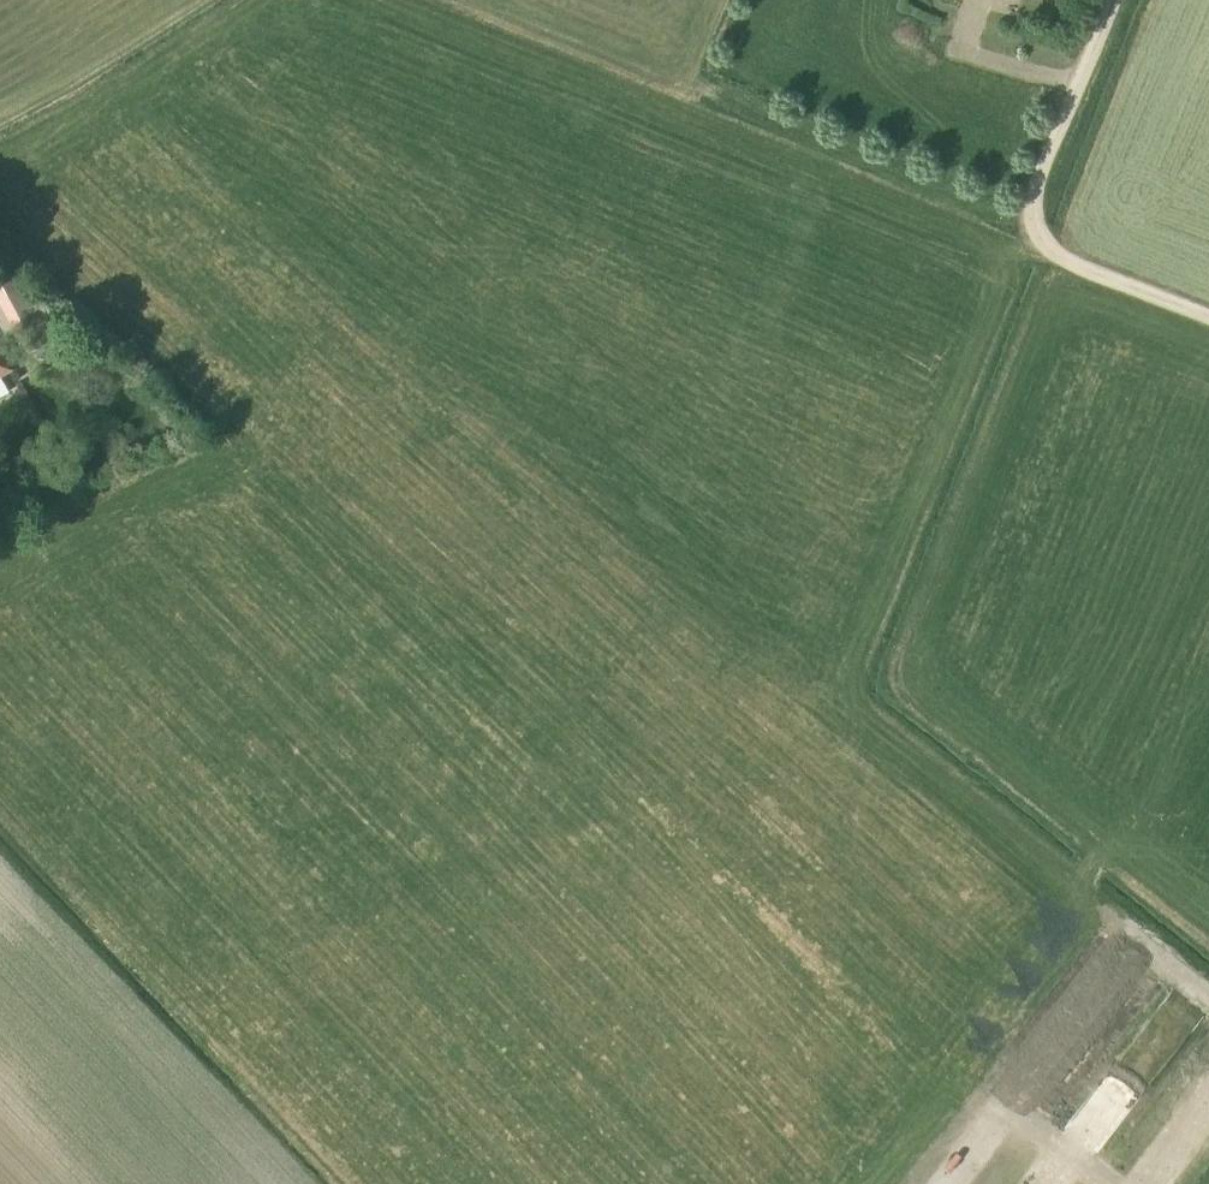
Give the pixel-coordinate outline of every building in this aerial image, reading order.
[(16,268),(0,276),(0,301),(23,343),(31,338),(49,371),(70,360),(35,297),(33,297),(31,294),(29,295),(16,268)] [(12,370),(0,348),(0,376),(12,370)] [(1037,1072),(1030,1078),(1046,1095),(1100,1042),(1070,1011),(1023,1057),(1037,1072)] [(1019,1130),(1037,1114),(1013,1088),(995,1105),(1019,1130)]
